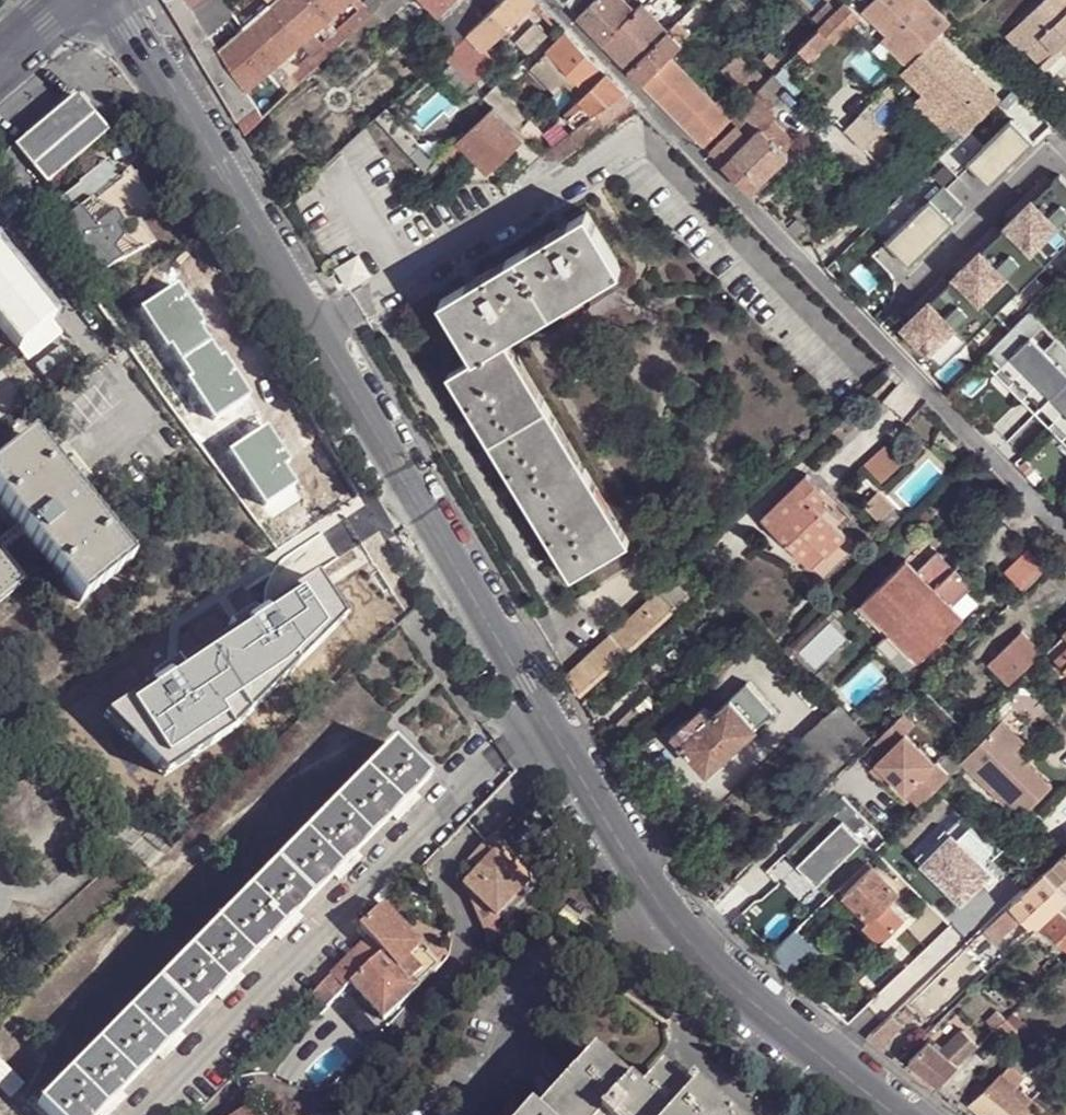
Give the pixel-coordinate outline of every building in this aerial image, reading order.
[(213,42),(210,37),(186,0),(180,0),(173,6),(199,49),(213,42)] [(236,17),(224,0),(186,0),(210,37),(236,17)] [(329,21),(312,0),(280,0),(273,6),(301,44),(320,29),(329,21)] [(354,0),(312,0),(329,21),(354,0)] [(392,0),(370,0),(365,4),(367,6),(375,16),(378,13),(392,0)] [(412,0),(392,0),(378,13),(385,20),(387,23),(412,0)] [(463,0),(425,0),(443,18),(463,0)] [(443,18),(449,26),(445,34),(456,47),(466,38),(471,34),(487,19),(470,0),(463,0),(443,18)] [(539,3),(536,0),(507,0),(503,4),(487,19),(471,34),(487,51),(539,3)] [(599,0),(573,0),(569,4),(581,18),(599,0)] [(634,16),(618,0),(599,0),(581,18),(606,43),(634,16)] [(640,10),(632,0),(618,0),(634,16),(640,10)] [(953,23),(929,0),(875,0),(864,11),(888,35),(883,40),(910,66),(940,36),(953,23)] [(1029,16),(1044,33),(1033,44),(1047,60),(1064,47),(1065,49),(1065,0),(1046,0),(1029,16)] [(821,31),(801,51),(810,60),(831,39),(835,42),(861,16),(847,2),(835,15),(824,26),(821,28),(821,31)] [(633,70),(671,31),(646,5),(640,10),(634,16),(606,43),(633,70)] [(285,58),(301,44),(273,6),(247,30),(279,64),(285,58)] [(351,38),(375,16),(367,6),(339,33),(346,43),(351,38)] [(824,26),(835,15),(830,10),(818,20),(824,26)] [(378,13),(375,16),(351,38),(356,42),(361,42),(385,20),(378,13)] [(1009,34),(1024,51),(1039,68),(1047,60),(1033,44),(1044,33),(1029,16),(1009,34)] [(684,44),(697,31),(684,18),(671,31),(684,44)] [(339,33),(329,21),(320,29),(327,37),(330,34),(333,38),(339,33)] [(279,64),(247,30),(221,53),(239,82),(246,93),(271,72),(279,64)] [(671,31),(633,70),(645,83),(673,56),(683,46),(684,44),(671,31)] [(320,67),(346,43),(339,33),(333,38),(312,56),(320,67)] [(589,92),(607,74),(570,33),(551,52),(589,92)] [(475,62),(487,51),(471,34),(466,38),(471,45),(465,52),(475,62)] [(910,66),(903,73),(924,94),(953,124),(965,136),(1003,100),(940,36),(910,66)] [(461,75),(475,62),(465,52),(471,45),(466,38),(456,47),(445,57),(461,75)] [(213,42),(199,49),(225,91),(239,82),(221,53),(213,42)] [(780,72),(792,61),(781,48),(769,60),(780,72)] [(472,86),(497,63),(487,51),(475,62),(461,75),(472,86)] [(589,92),(551,52),(533,69),(558,95),(569,85),(582,99),(589,92)] [(300,85),(320,67),(312,56),(302,67),(291,77),(300,85)] [(730,121),(732,118),(673,56),(645,83),(706,146),(730,121)] [(752,98),(759,91),(770,81),(744,56),(727,74),(752,98)] [(279,64),(291,77),(302,67),(285,58),(279,64)] [(284,85),(291,77),(279,64),(271,72),(284,85)] [(599,113),(627,91),(607,74),(589,92),(582,99),(595,115),(599,113)] [(772,95),(783,83),(776,75),(770,81),(759,91),(767,100),(772,95)] [(263,119),(300,85),(291,77),(284,85),(258,109),(263,119)] [(496,107),(524,139),(535,128),(527,119),(528,110),(512,94),(518,91),(506,80),(485,99),(496,107)] [(610,127),(639,105),(627,91),(599,113),(600,115),(610,127)] [(764,131),(773,123),(775,124),(783,116),(772,95),(767,100),(759,91),(752,98),(732,118),(730,121),(736,127),(751,142),(763,130),(764,131)] [(953,124),(924,94),(917,101),(946,131),(953,124)] [(28,162),(48,185),(109,134),(78,97),(16,148),(28,162)] [(595,115),(582,99),(570,111),(585,126),(600,115),(599,113),(595,115)] [(377,120),(412,159),(428,145),(392,106),(377,120)] [(488,174),(524,139),(496,107),(458,143),(467,153),(488,174)] [(263,119),(258,109),(241,118),(249,133),(263,119)] [(581,147),(610,127),(600,115),(585,126),(572,135),(576,139),(581,147)] [(970,163),(991,185),(1035,142),(1014,120),(970,163)] [(785,153),(794,143),(775,124),(773,123),(764,131),(785,153)] [(725,166),(751,142),(736,127),(712,151),(725,166)] [(725,166),(751,193),(788,157),(785,153),(764,131),(763,130),(751,142),(725,166)] [(563,162),(581,147),(576,139),(546,161),(563,162)] [(458,143),(428,170),(434,175),(443,167),(447,172),(467,153),(458,143)] [(16,148),(0,162),(0,170),(7,180),(28,162),(16,148)] [(74,214),(122,175),(109,158),(79,182),(80,185),(61,199),(74,214)] [(28,162),(7,180),(25,206),(39,193),(44,188),(48,185),(28,162)] [(115,265),(156,242),(143,227),(125,236),(125,223),(118,212),(130,203),(134,209),(154,203),(132,168),(122,175),(74,214),(65,222),(104,273),(115,265)] [(905,326),(943,365),(969,339),(970,340),(996,315),(995,314),(1021,289),(1022,290),(1048,264),(1048,263),(1065,245),(1065,179),(1062,175),(1050,186),(1045,181),(1016,209),(1020,214),(1009,225),(1010,226),(999,237),(994,231),(964,260),(968,265),(957,276),(958,277),(948,288),(942,282),(913,310),(917,315),(905,326)] [(9,220),(24,208),(5,185),(0,190),(0,209),(9,220)] [(888,243),(911,266),(955,222),(953,220),(967,207),(946,187),(888,243)] [(39,193),(43,199),(49,195),(44,188),(39,193)] [(39,193),(25,206),(38,222),(53,212),(43,199),(39,193)] [(509,337),(624,267),(589,210),(443,298),(478,356),(509,337)] [(350,288),(374,274),(361,252),(338,267),(350,288)] [(52,322),(0,260),(0,327),(20,350),(52,322)] [(1044,405),(1065,384),(1065,347),(1058,339),(1047,350),(1034,337),(1045,326),(1031,311),(983,358),(1024,399),(1031,392),(1044,405)] [(60,331),(52,322),(20,350),(28,359),(60,331)] [(574,575),(632,541),(509,337),(478,356),(452,372),(574,575)] [(907,378),(893,365),(885,373),(899,387),(907,378)] [(1044,405),(1057,418),(1050,426),(1065,442),(1065,384),(1044,405)] [(200,403),(253,479),(284,456),(290,464),(308,451),(289,424),(282,429),(255,389),(230,407),(217,390),(200,403)] [(1037,412),(1044,405),(1031,392),(1024,399),(1037,412)] [(943,415),(931,403),(922,411),(934,423),(943,415)] [(1057,418),(1044,405),(1037,412),(1050,426),(1057,418)] [(0,464),(0,503),(17,526),(27,537),(84,605),(131,563),(29,439),(0,464)] [(885,486),(906,467),(888,448),(867,467),(885,486)] [(284,456),(253,479),(259,487),(290,464),(284,456)] [(1019,466),(1029,476),(1038,468),(1028,458),(1019,466)] [(762,515),(802,557),(816,545),(827,556),(854,530),(822,498),(827,494),(807,472),(762,515)] [(978,495),(969,486),(959,496),(968,506),(978,495)] [(882,525),(897,511),(880,495),(866,509),(882,525)] [(0,540),(0,558),(6,553),(27,537),(17,526),(0,540)] [(827,556),(816,545),(802,557),(813,568),(827,556)] [(943,550),(921,570),(910,558),(866,600),(896,631),(926,660),(969,618),(959,606),(980,587),(943,550)] [(1023,593),(1049,568),(1033,552),(1008,577),(1023,593)] [(6,553),(0,558),(0,607),(30,584),(6,553)] [(233,620),(259,601),(247,585),(221,604),(233,620)] [(295,642),(299,639),(289,626),(295,622),(273,591),(259,601),(233,620),(241,631),(249,643),(238,650),(254,673),(281,652),(295,642)] [(582,694),(671,610),(656,594),(571,676),(582,694)] [(249,643),(241,631),(230,639),(238,650),(249,643)] [(926,660),(896,631),(882,645),(911,675),(926,660)] [(1014,688),(1047,656),(1025,634),(992,667),(1014,688)] [(1061,671),(1065,666),(1065,636),(1047,656),(1061,671)] [(295,642),(281,652),(287,659),(300,649),(295,642)] [(759,726),(775,712),(749,682),(732,697),(759,726)] [(709,771),(759,726),(732,697),(714,714),(695,731),(683,742),(709,771)] [(826,718),(856,751),(870,737),(839,704),(826,718)] [(695,731),(714,714),(705,705),(687,723),(695,731)] [(942,763),(911,731),(920,722),(907,709),(876,739),(889,753),(879,762),(923,806),(954,775),(952,774),(942,763)] [(840,765),(856,751),(826,718),(810,731),(840,765)] [(1026,740),(1004,719),(964,761),(1023,817),(1053,783),(1018,749),(1026,740)] [(683,742),(695,731),(687,723),(685,720),(674,732),(683,742)] [(625,745),(632,739),(621,727),(614,734),(625,745)] [(840,765),(810,731),(795,746),(825,779),(840,765)] [(49,1114),(109,1114),(107,1114),(123,1096),(159,1060),(164,1064),(170,1058),(164,1054),(181,1038),(218,999),(223,1004),(229,999),(224,994),(240,978),(276,940),(281,945),(287,939),(281,935),(299,919),(336,880),(341,885),(347,879),(342,876),(357,859),(395,820),(400,825),(404,820),(400,815),(416,797),(430,784),(395,748),(41,1107),(49,1114)] [(952,774),(959,767),(948,756),(946,759),(942,763),(952,774)] [(799,842),(810,854),(801,863),(834,896),(843,886),(869,860),(878,851),(858,832),(870,820),(846,795),(799,842)] [(404,820),(421,803),(416,797),(400,815),(404,820)] [(479,872),(465,887),(496,917),(526,885),(496,857),(504,849),(492,837),(469,862),(479,872)] [(810,854),(799,842),(790,851),(801,863),(810,854)] [(994,893),(1023,865),(1006,845),(976,873),(994,893)] [(1037,855),(1052,867),(1060,859),(1046,846),(1037,855)] [(1065,855),(1060,859),(1052,867),(1050,869),(1062,882),(1065,878),(1065,856),(1065,855)] [(347,879),(362,864),(357,859),(342,876),(347,879)] [(909,919),(892,900),(901,891),(875,864),(874,866),(869,860),(849,880),(843,886),(848,891),(846,893),(872,919),(865,926),(883,943),(909,919)] [(1065,903),(1065,890),(1048,871),(1026,891),(1025,890),(1014,901),(1039,928),(1043,924),(1061,908),(1065,903)] [(465,887),(486,933),(497,922),(499,920),(496,917),(465,887)] [(393,897),(382,907),(387,913),(398,902),(393,897)] [(383,1019),(417,985),(400,969),(422,948),(407,933),(387,913),(382,907),(360,930),(368,937),(382,952),(348,985),(383,1019)] [(1061,908),(1043,924),(1065,943),(1065,912),(1061,908)] [(287,939),(303,922),(299,919),(281,935),(287,939)] [(419,920),(407,933),(422,948),(438,964),(451,953),(419,920)] [(971,933),(978,927),(972,920),(965,927),(971,933)] [(497,922),(486,933),(486,946),(490,950),(507,932),(497,922)] [(794,935),(789,940),(797,949),(803,944),(794,935)] [(382,952),(368,937),(330,974),(345,989),(348,985),(382,952)] [(774,956),(782,964),(797,949),(789,940),(774,956)] [(438,964),(422,948),(400,969),(417,985),(438,964)] [(345,989),(330,974),(310,995),(324,1010),(345,989)] [(229,999),(244,982),(240,978),(224,994),(229,999)] [(999,1030),(1009,1020),(1001,1012),(991,1021),(999,1030)] [(885,1050),(907,1028),(896,1015),(871,1039),(885,1050)] [(170,1058),(185,1042),(181,1038),(164,1054),(170,1058)] [(943,1084),(962,1066),(932,1042),(913,1060),(943,1084)] [(16,1101),(26,1091),(0,1063),(0,1085),(16,1101)] [(1034,1099),(1003,1075),(972,1104),(985,1114),(1017,1114),(1034,1099)] [(575,1076),(540,1114),(623,1114),(575,1076)] [(647,1095),(626,1114),(669,1114),(647,1095)] [(128,1101),(123,1096),(107,1114),(109,1114),(114,1114),(128,1101)]
